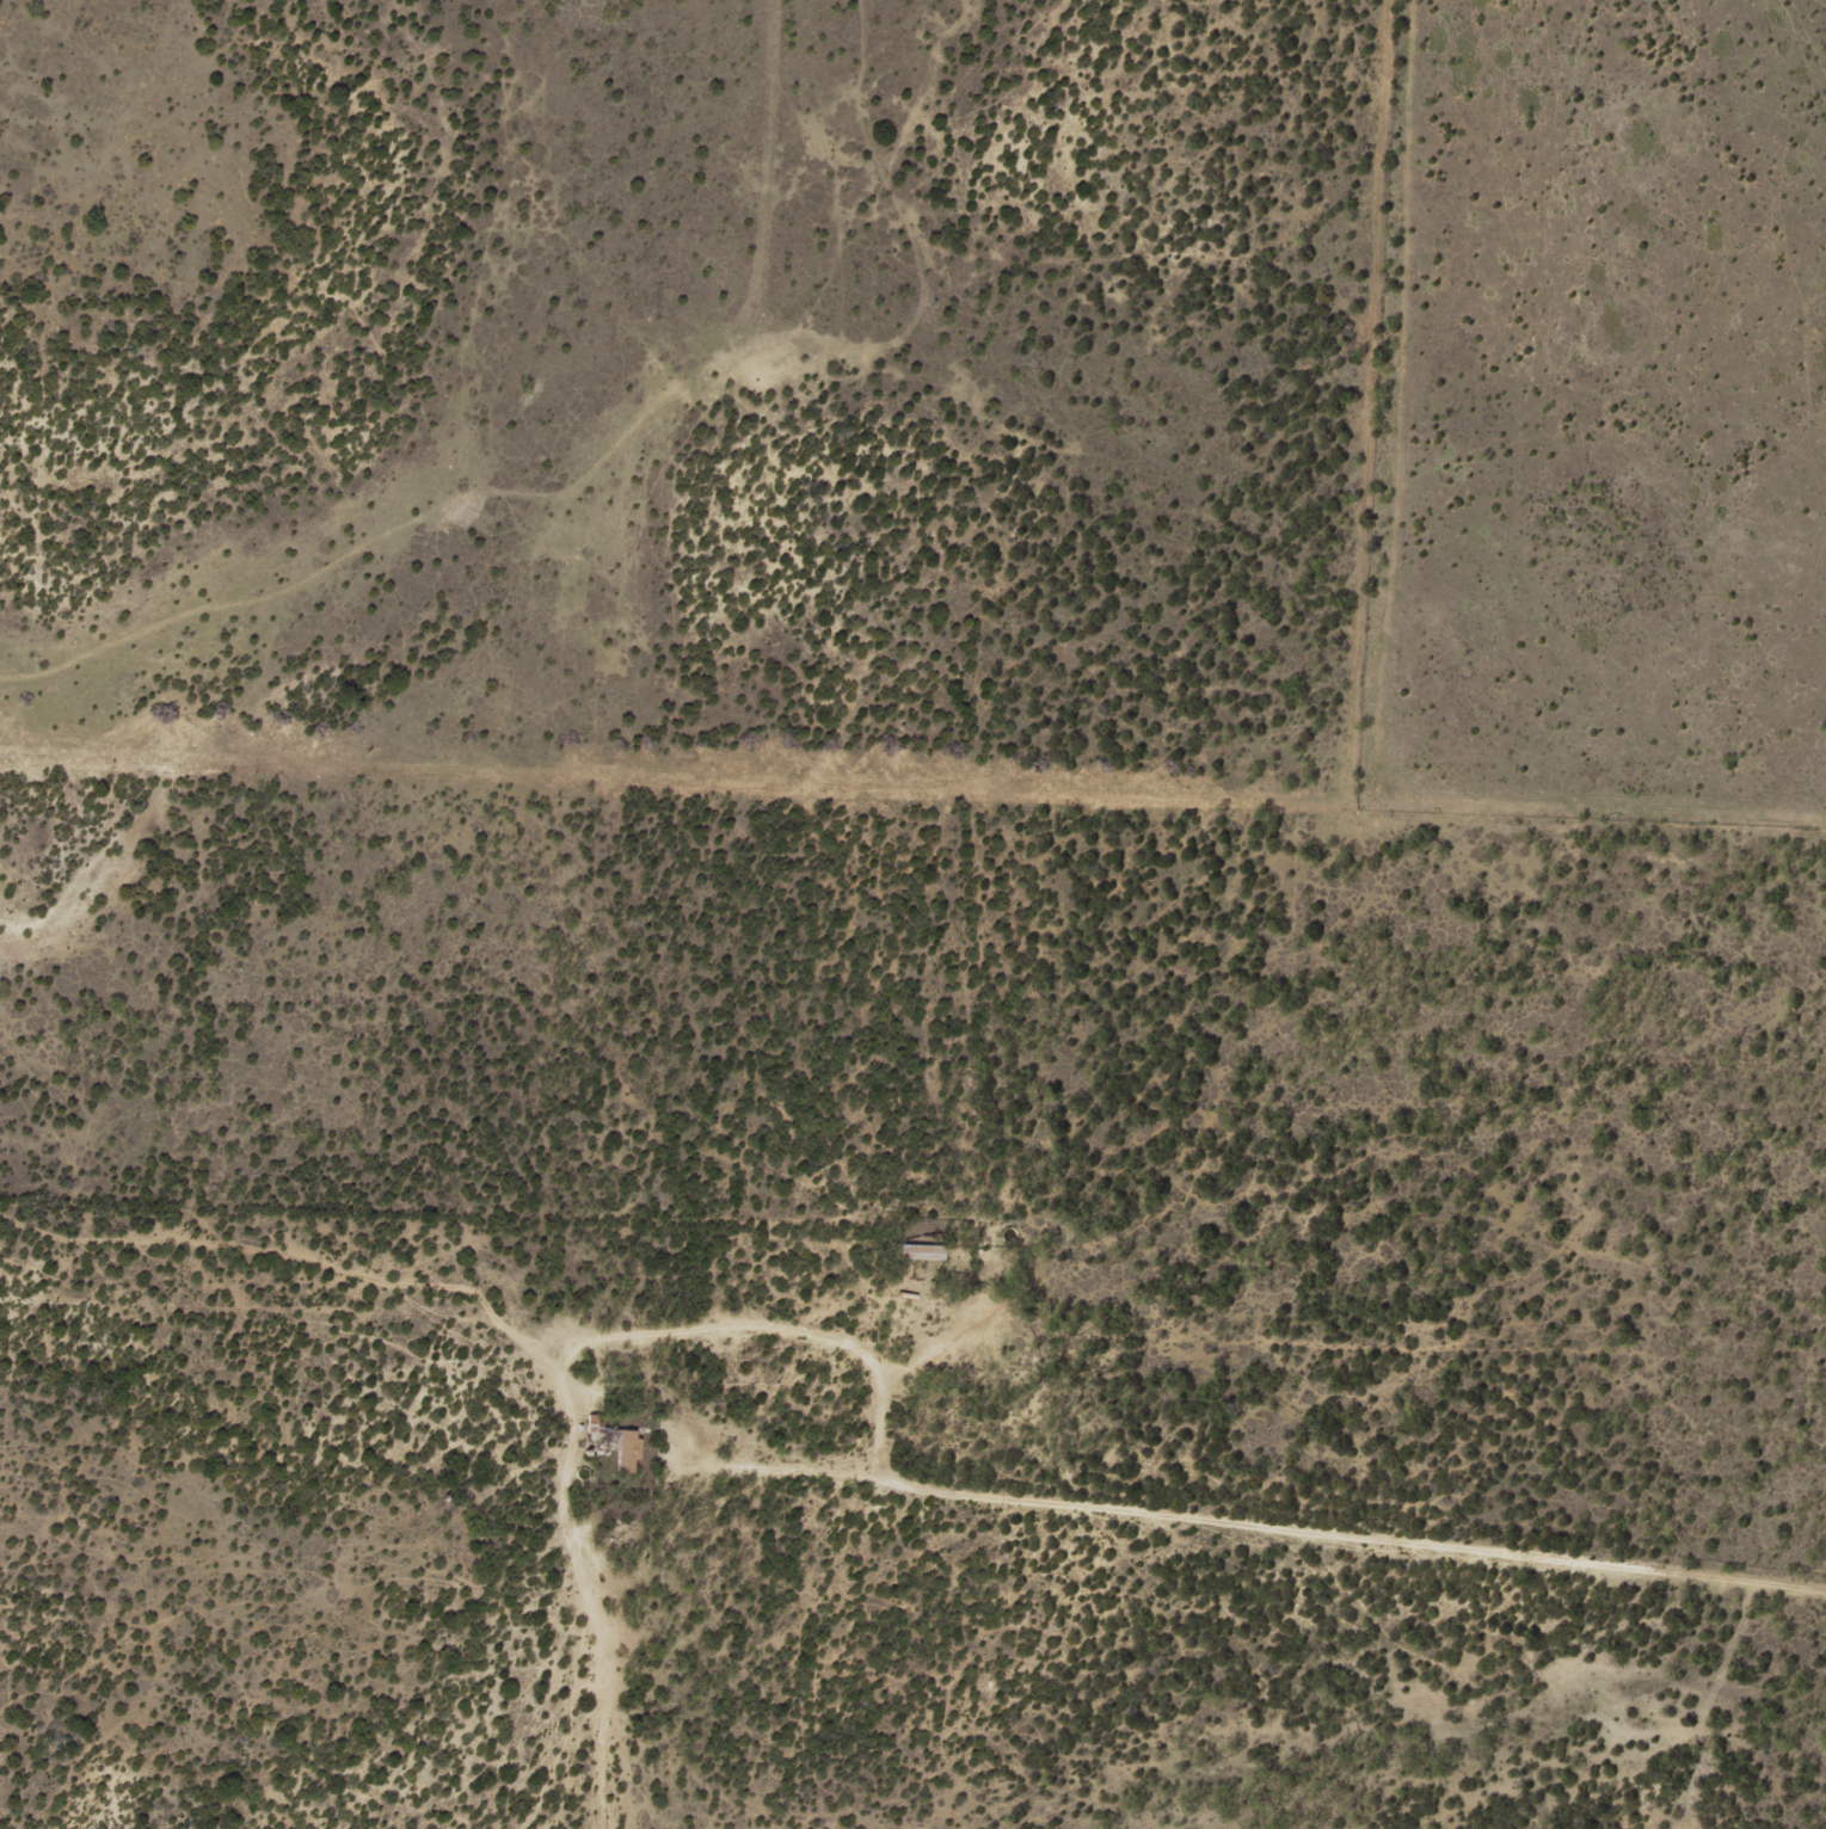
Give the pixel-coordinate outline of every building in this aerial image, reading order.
[(638,1429),(617,1430),(618,1471),(633,1471),(632,1458),(638,1458),(638,1429)]
